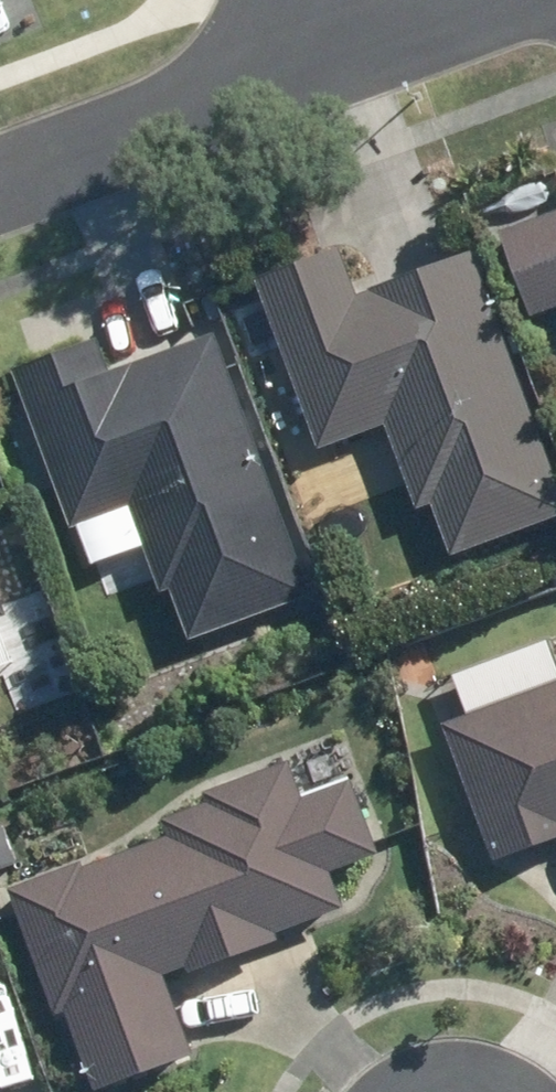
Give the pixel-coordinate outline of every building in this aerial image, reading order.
[(498,233),(530,318),(555,308),(555,211),(498,233)] [(256,276),(318,447),(386,423),(418,511),(436,505),(454,553),(555,516),(555,462),(476,242),(351,287),(337,247),(256,276)] [(15,360),(20,374),(75,527),(129,507),(161,596),(173,592),(190,640),(313,596),(217,329),(109,368),(96,331),(15,360)] [(11,613),(0,581),(0,616),(11,613)] [(548,641),(452,675),(465,711),(442,719),(493,861),(555,838),(555,661),(548,641)] [(11,883),(11,885),(81,1089),(196,1049),(170,973),(347,913),(332,870),(382,853),(355,773),(305,790),(293,755),(161,801),(170,828),(11,883)] [(0,819),(0,876),(25,867),(7,817),(0,819)]
